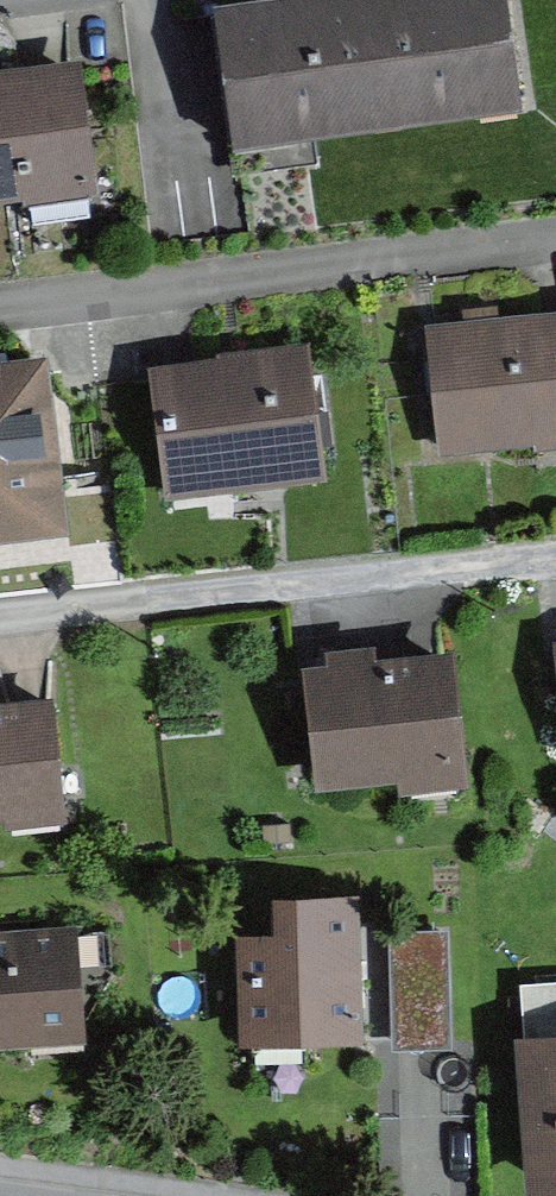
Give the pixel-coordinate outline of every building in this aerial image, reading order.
[(200,24),(214,152),(501,120),(488,0),(410,0),(200,24)] [(0,86),(0,217),(76,210),(63,80),(0,86)] [(423,342),(438,463),(555,449),(555,326),(423,342)] [(299,359),(134,383),(152,515),(318,491),(299,359)] [(0,381),(0,557),(59,551),(40,376),(0,381)] [(541,648),(550,771),(555,770),(555,647),(541,648)] [(436,665),(285,684),(299,792),(450,772),(436,665)] [(0,720),(0,830),(46,827),(36,717),(0,720)] [(81,1047),(74,944),(0,949),(0,1052),(81,1047)] [(341,951),(225,957),(230,1054),(346,1049),(341,951)] [(431,957),(389,960),(394,1055),(436,1052),(431,957)] [(514,1035),(525,1192),(555,1190),(555,1032),(514,1035)]
